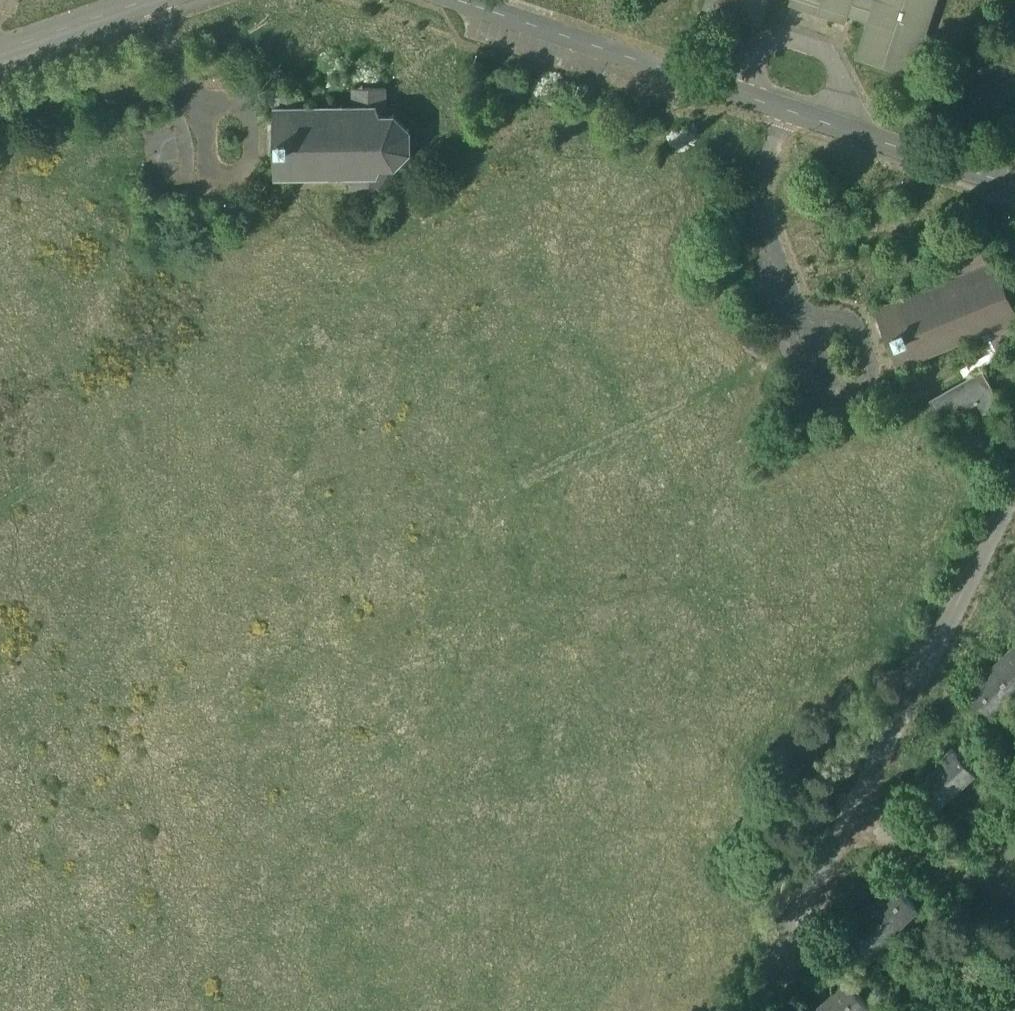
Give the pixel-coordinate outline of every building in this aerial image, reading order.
[(705,7),(758,25),(767,0),(707,0),(705,7)] [(790,4),(844,22),(847,13),(869,20),(856,58),(910,76),(935,0),(792,0),(790,4)] [(384,115),(384,87),(367,87),(367,108),(302,109),(302,91),(275,91),(275,175),(355,174),(355,195),(385,194),(385,166),(387,166),(388,164),(391,164),(392,166),(394,166),(395,164),(394,162),(396,161),(398,162),(398,159),(400,158),(402,159),(403,157),(405,156),(407,157),(409,156),(409,153),(407,152),(407,148),(409,147),(406,146),(406,142),(408,140),(406,139),(406,135),(408,134),(406,133),(406,129),(408,127),(408,125),(406,124),(404,125),(402,124),(402,121),(400,123),(398,121),(398,119),(396,120),(394,119),(395,117),(394,115),(391,115),(390,117),(388,117),(386,115),(384,115)] [(916,294),(915,291),(912,292),(913,295),(898,301),(897,298),(895,299),(896,302),(881,307),(880,305),(876,306),(878,311),(880,311),(898,357),(897,358),(899,363),(902,362),(901,359),(916,353),(917,356),(920,355),(919,352),(934,346),(935,349),(937,348),(936,345),(951,340),(952,342),(955,341),(954,339),(969,333),(970,335),(972,334),(971,332),(986,326),(994,345),(996,344),(995,341),(1014,333),(1014,318),(1014,317),(1014,313),(1009,298),(1011,297),(1010,295),(1012,294),(1006,280),(1004,280),(1004,278),(1002,279),(994,261),(993,261),(986,244),(983,245),(984,248),(962,257),(961,254),(958,255),(966,274),(951,280),(950,277),(947,278),(948,281),(933,287),(932,284),(930,285),(931,288),(916,294)] [(982,370),(930,399),(943,421),(977,401),(983,412),(1000,403),(982,370)] [(1002,656),(1006,659),(996,668),(1014,689),(1014,644),(1002,656)] [(985,678),(982,674),(967,687),(990,713),(1014,690),(1014,689),(996,668),(985,678)] [(963,707),(946,723),(960,740),(978,724),(963,707)] [(974,770),(952,747),(940,758),(942,761),(919,782),(939,803),(974,770)] [(1012,828),(1002,851),(1014,857),(1014,830),(1012,828)] [(918,907),(894,880),(879,895),(882,899),(872,908),(893,930),(918,907)] [(872,908),(863,916),(859,913),(844,927),(868,953),(893,930),(872,908)] [(832,993),(835,996),(825,1006),(830,1010),(862,1010),(869,1005),(847,979),(832,993)]
